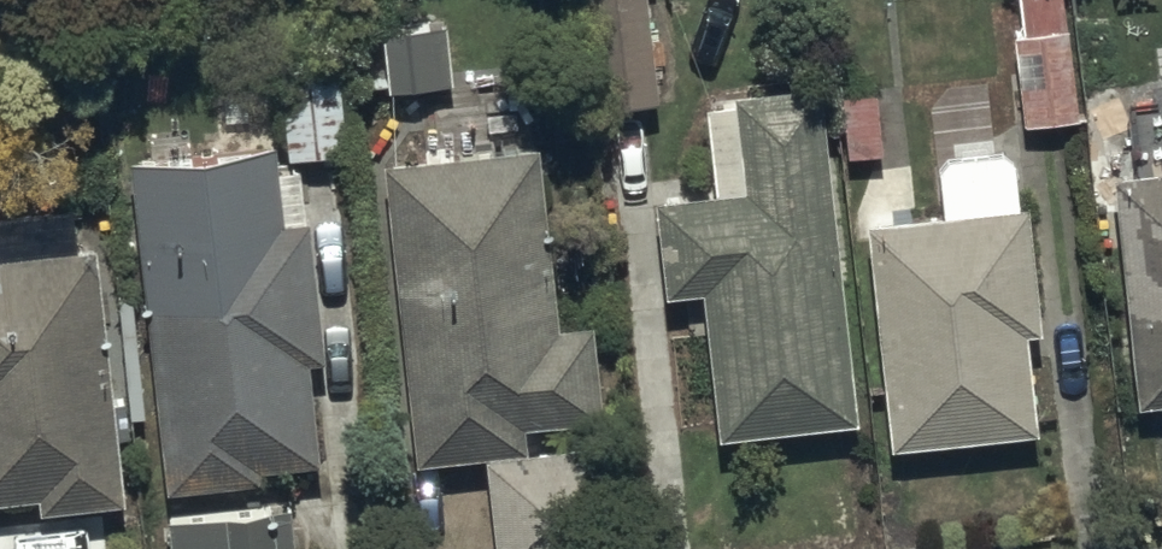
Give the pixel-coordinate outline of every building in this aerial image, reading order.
[(648,0),(588,0),(600,97),(660,90),(658,72),(668,71),(665,45),(653,47),(648,0)] [(1013,25),(1022,116),(1077,111),(1066,0),(1020,0),(1022,24),(1013,25)] [(445,15),(385,19),(389,77),(449,73),(445,15)] [(335,51),(279,56),(288,147),(344,142),(335,51)] [(665,282),(703,278),(719,426),(857,412),(821,72),(732,81),(733,94),(704,97),(713,181),(655,187),(665,282)] [(274,133),(129,148),(163,478),(258,469),(257,455),(318,449),(308,352),(321,351),(307,207),(282,210),(274,133)] [(383,151),(414,454),(486,446),(497,548),(613,548),(601,434),(525,441),(522,416),(603,408),(593,311),(559,315),(540,135),(383,151)] [(942,202),(866,210),(890,437),(1037,422),(1027,322),(1041,320),(1028,195),(1020,196),(1014,141),(937,149),(942,202)] [(1134,396),(1161,393),(1161,157),(1112,161),(1134,396)] [(37,485),(39,501),(123,492),(117,432),(128,431),(124,392),(111,393),(95,235),(78,237),(77,224),(1,232),(0,221),(0,489),(37,485)] [(171,519),(174,548),(294,548),(290,507),(171,519)]
